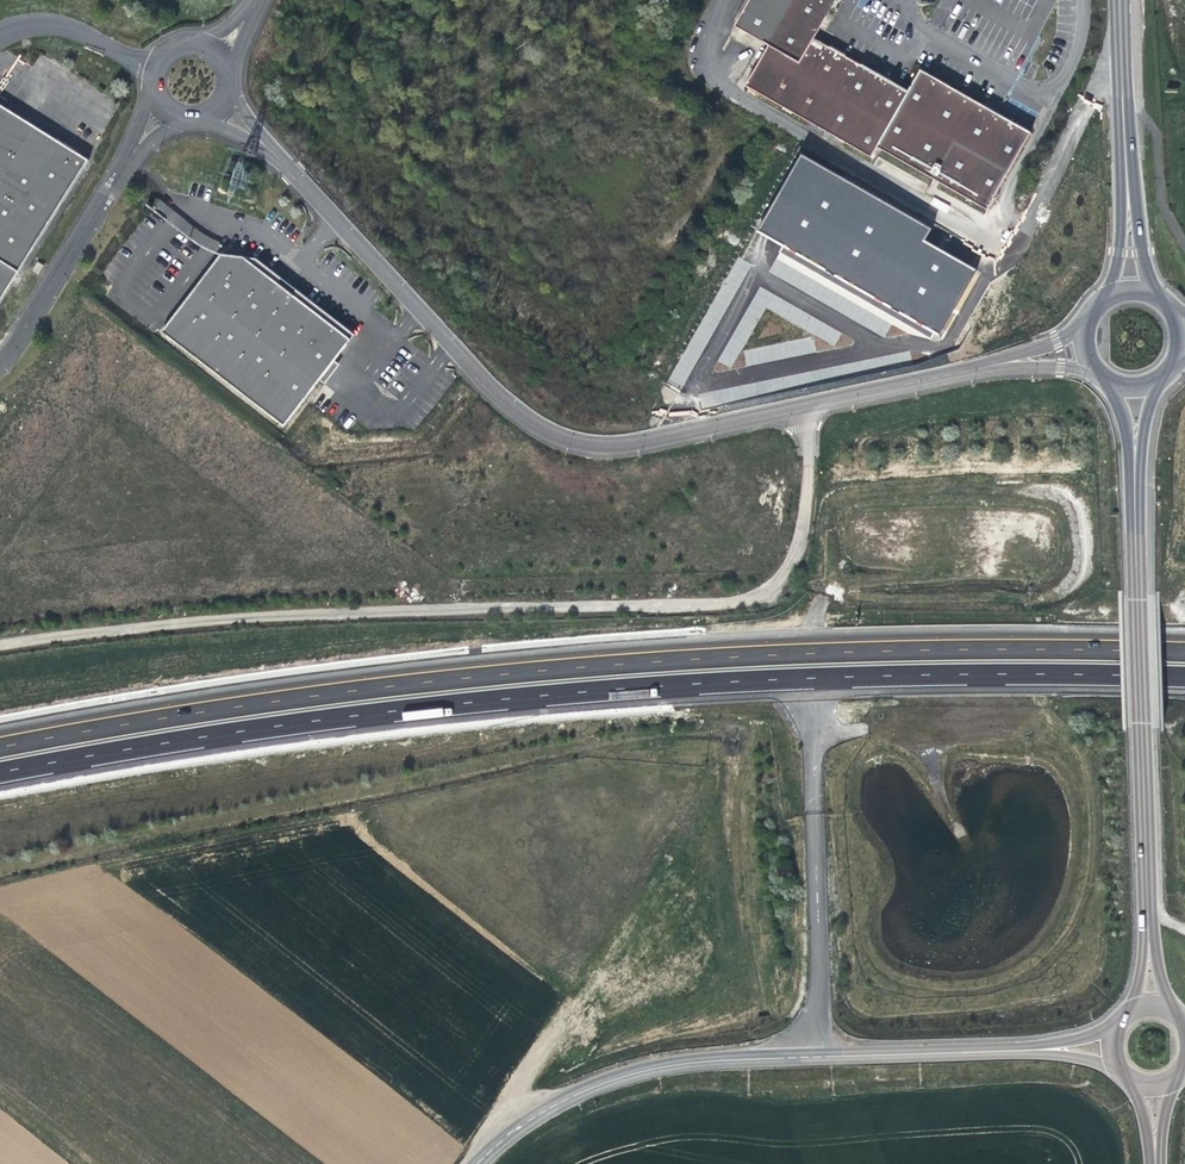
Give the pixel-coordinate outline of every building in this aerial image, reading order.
[(828,19),(794,0),(753,0),(738,27),(772,47),(803,64),(817,39),(822,30),(828,19)] [(828,19),(838,1),(839,0),(794,0),(828,19)] [(832,48),(817,39),(803,64),(772,47),(750,86),(814,124),(852,59),(847,56),(832,48)] [(834,45),(832,48),(847,56),(849,54),(834,45)] [(879,148),(910,93),(894,84),(879,75),(852,59),(814,124),(873,159),(879,148)] [(923,71),(910,93),(879,148),(989,211),(1033,135),(1001,116),(986,108),(923,71)] [(880,72),(879,75),(894,84),(896,81),(886,75),(880,72)] [(27,268),(98,159),(0,101),(0,252),(27,268)] [(987,105),(986,108),(1001,116),(1003,114),(987,105)] [(799,153),(757,231),(940,335),(974,270),(924,241),(933,229),(799,153)] [(0,252),(0,303),(4,305),(27,268),(0,252)] [(306,399),(350,336),(245,256),(223,253),(163,331),(285,426),(306,399)] [(696,357),(682,351),(669,382),(684,388),(696,357)]
